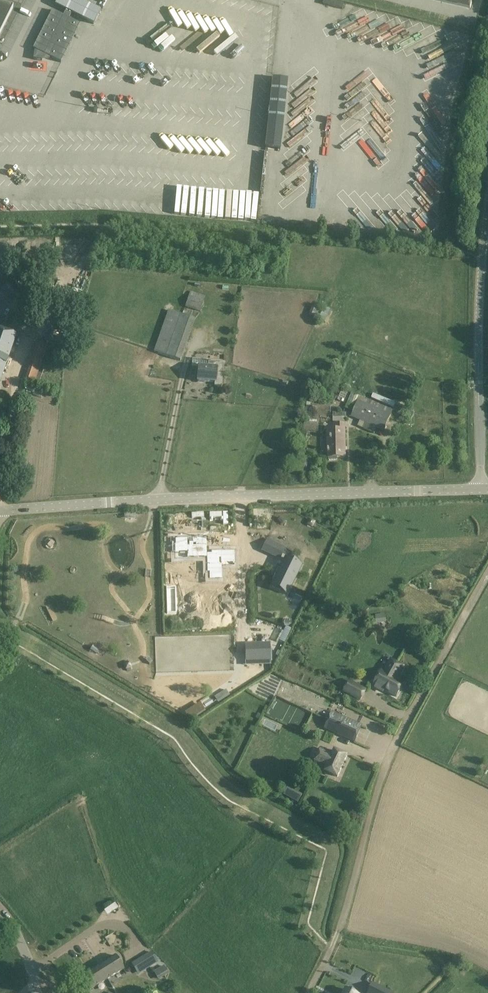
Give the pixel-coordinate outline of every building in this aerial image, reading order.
[(69,18),(72,13),(87,21),(94,24),(101,11),(79,0),(57,0),(55,5),(66,10),(63,16),(52,10),(33,49),(60,63),(80,24),(69,18)] [(470,8),(473,0),(436,0),(470,8)] [(0,5),(0,34),(13,8),(0,5)] [(453,52),(436,60),(435,57),(429,60),(436,75),(459,64),(453,52)] [(280,150),(287,80),(272,78),(265,148),(280,150)] [(26,290),(11,278),(1,289),(17,301),(26,290)] [(205,296),(190,291),(185,307),(200,312),(205,296)] [(195,319),(169,311),(154,352),(180,361),(195,319)] [(0,330),(0,383),(16,335),(0,330)] [(34,342),(26,378),(38,381),(45,344),(34,342)] [(223,362),(209,361),(208,367),(199,367),(198,382),(215,383),(215,386),(221,386),(223,362)] [(360,396),(352,392),(345,408),(353,412),(351,417),(360,421),(358,426),(374,433),(376,428),(383,431),(393,410),(360,396)] [(346,458),(345,424),(333,424),(334,430),(328,430),(329,460),(337,460),(337,458),(346,458)] [(308,460),(298,457),(294,475),(305,477),(308,460)] [(311,520),(308,525),(313,527),(314,528),(317,524),(315,523),(316,522),(315,522),(316,521),(312,519),(311,520)] [(174,546),(172,546),(172,553),(174,553),(174,554),(186,554),(186,559),(188,559),(188,561),(195,561),(195,559),(206,559),(206,574),(208,574),(209,581),(222,580),(222,567),(235,566),(235,551),(219,551),(219,550),(212,550),(212,552),(207,552),(207,538),(204,538),(204,536),(197,536),(197,538),(184,539),(184,537),(177,537),(177,539),(174,539),(175,545),(174,545),(174,546)] [(279,545),(274,556),(280,559),(285,548),(279,545)] [(285,558),(275,579),(290,587),(301,565),(285,558)] [(376,624),(386,623),(385,614),(375,615),(376,624)] [(269,645),(245,646),(246,661),(270,660),(269,645)] [(404,667),(393,661),(387,673),(382,670),(374,684),(376,686),(375,687),(383,692),(384,690),(397,697),(404,683),(397,679),(404,667)] [(366,690),(349,681),(344,691),(361,700),(366,690)] [(226,689),(214,697),(218,703),(230,696),(226,689)] [(327,724),(325,728),(332,731),(355,742),(362,726),(339,716),(339,717),(332,713),(327,724)] [(333,754),(321,749),(315,764),(327,769),(325,772),(338,777),(347,756),(335,750),(333,754)] [(157,963),(151,952),(132,964),(138,974),(157,963)] [(98,967),(106,980),(123,969),(115,956),(98,967)] [(168,974),(164,966),(153,971),(158,980),(168,974)] [(89,990),(106,980),(98,967),(81,977),(89,990)] [(368,992),(392,992),(373,983),(368,992)]
